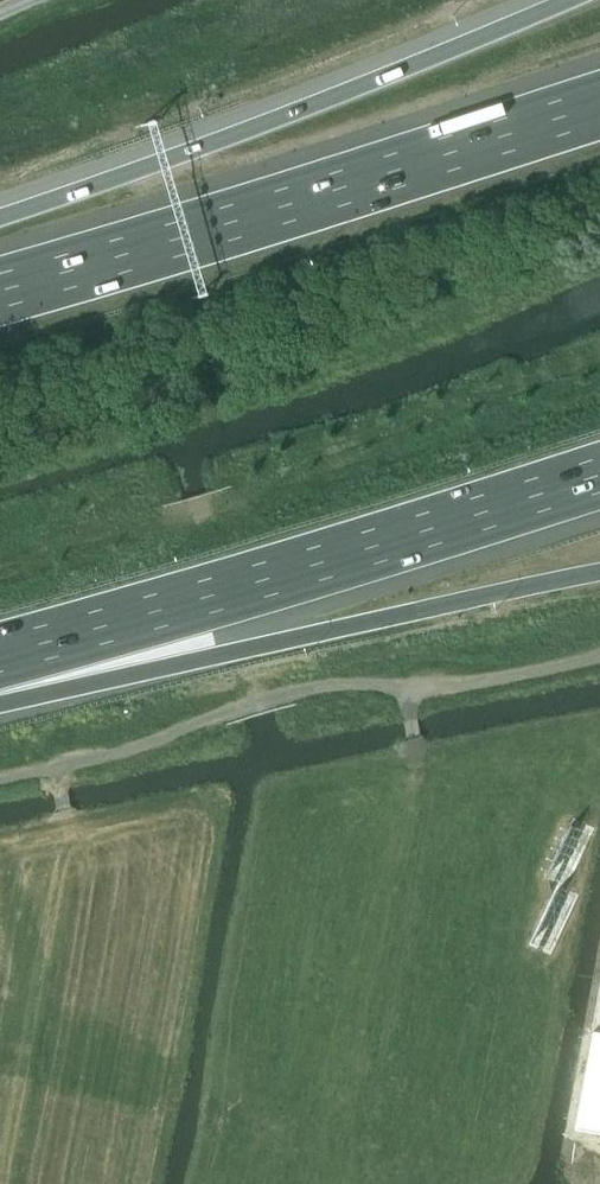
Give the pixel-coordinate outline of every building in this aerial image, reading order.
[(571,1143),(599,1148),(599,1047),(589,1045),(571,1143)]
